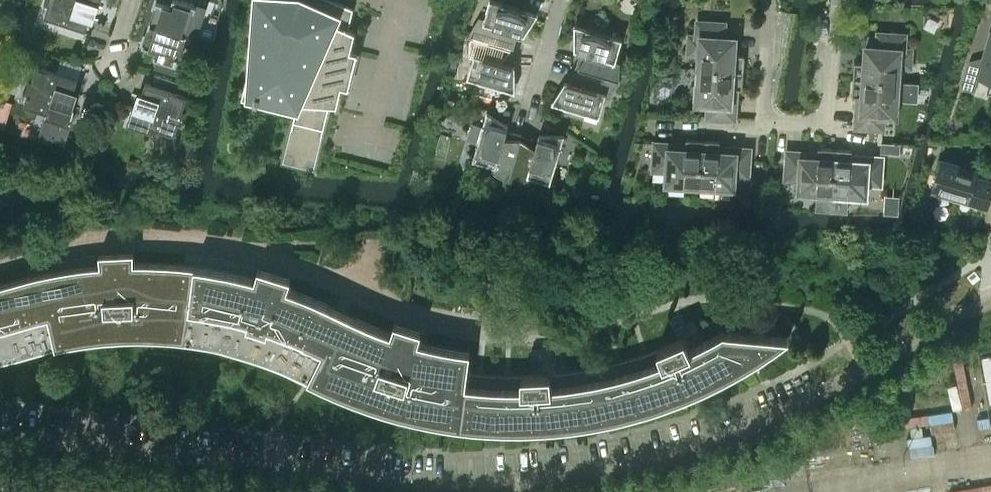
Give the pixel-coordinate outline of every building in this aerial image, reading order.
[(46,0),(44,1),(46,2),(46,1),(49,2),(45,15),(86,29),(94,4),(99,6),(101,0),(46,0)] [(159,0),(156,0),(150,21),(187,33),(197,4),(185,0),(172,0),(171,4),(159,0)] [(265,3),(259,2),(256,40),(242,96),(296,109),(291,128),(301,130),(303,123),(322,128),(321,135),(322,135),(329,104),(337,105),(341,86),(348,87),(357,52),(350,50),(355,31),(348,28),(353,8),(335,0),(265,0),(265,3)] [(496,0),(490,0),(484,19),(479,18),(479,19),(472,31),(471,35),(514,48),(518,32),(524,34),(538,12),(496,0)] [(700,53),(699,69),(743,71),(744,54),(734,54),(735,37),(724,37),(725,22),(724,22),(723,23),(698,22),(698,21),(697,20),(696,35),(689,35),(688,53),(700,53)] [(197,36),(187,33),(150,21),(142,44),(156,48),(154,56),(158,57),(155,67),(174,73),(177,63),(187,66),(197,36)] [(622,37),(581,25),(574,23),(574,49),(580,51),(576,66),(619,79),(620,75),(620,61),(621,60),(616,58),(622,37)] [(854,61),(853,78),(898,81),(899,66),(910,67),(911,49),(904,49),(905,34),(904,34),(904,35),(879,33),(879,32),(878,32),(877,47),(866,46),(865,62),(854,61)] [(962,87),(974,91),(979,77),(990,81),(990,32),(982,63),(970,59),(962,87)] [(514,48),(471,35),(469,39),(469,52),(469,54),(473,55),(467,76),(515,90),(515,65),(509,63),(514,48)] [(70,104),(74,92),(78,79),(71,77),(72,69),(60,65),(58,73),(25,62),(24,63),(22,65),(24,67),(26,70),(27,73),(28,76),(28,79),(28,82),(27,85),(26,88),(24,90),(25,91),(26,90),(28,91),(24,103),(26,104),(25,108),(25,109),(25,111),(25,113),(26,114),(27,115),(28,115),(30,116),(32,116),(34,116),(35,115),(36,114),(37,113),(37,112),(39,108),(47,111),(40,133),(66,142),(75,113),(73,112),(75,105),(70,104)] [(619,79),(576,66),(571,82),(565,80),(552,101),(599,115),(606,94),(610,96),(611,94),(617,83),(619,79)] [(743,71),(699,69),(698,84),(695,83),(694,102),(701,102),(708,102),(707,117),(709,117),(709,116),(734,117),(734,119),(735,119),(737,88),(742,88),(743,71)] [(898,81),(853,78),(852,95),(858,96),(856,127),(857,127),(857,125),(882,127),(882,128),(883,128),(884,114),(898,115),(900,97),(897,96),(898,81)] [(194,94),(197,84),(184,81),(181,90),(194,94)] [(146,82),(141,94),(138,106),(133,105),(127,122),(150,130),(152,125),(175,133),(179,121),(181,121),(181,122),(183,122),(183,121),(183,119),(183,118),(183,116),(184,114),(184,113),(185,111),(187,109),(186,108),(185,109),(183,108),(187,95),(146,82)] [(487,110),(485,117),(473,158),(493,164),(492,169),(494,169),(505,176),(509,177),(522,134),(506,130),(508,124),(487,110)] [(537,139),(522,134),(509,177),(513,178),(527,179),(528,179),(529,175),(550,181),(565,133),(539,133),(537,139)] [(703,140),(686,138),(686,144),(655,142),(655,143),(656,143),(654,168),(653,168),(653,169),(668,170),(667,178),(666,185),(685,186),(685,183),(700,184),(703,140)] [(720,141),(703,140),(700,184),(715,185),(715,188),(733,189),(734,182),(733,182),(734,175),(748,175),(749,174),(747,174),(749,149),(750,149),(750,148),(720,146),(720,141)] [(908,155),(909,144),(896,143),(895,153),(908,155)] [(785,177),(785,178),(800,179),(798,193),(817,195),(816,206),(831,207),(835,148),(818,147),(818,152),(787,150),(787,152),(788,152),(787,177),(785,177)] [(835,148),(831,207),(846,208),(847,196),(866,198),(866,191),(866,183),(881,184),(881,183),(880,183),(881,158),(882,158),(883,157),(852,155),(852,149),(835,148)] [(934,182),(932,187),(988,203),(990,192),(990,179),(976,175),(977,169),(941,159),(934,182)] [(119,262),(104,263),(109,338),(135,337),(148,337),(161,338),(172,338),(184,340),(197,342),(210,344),(223,347),(235,350),(246,353),(267,280),(255,277),(254,276),(239,273),(213,268),(194,265),(193,265),(190,264),(185,264),(182,263),(162,262),(151,262),(135,261),(134,261),(119,262)] [(14,358),(45,349),(56,347),(68,344),(81,342),(107,338),(109,338),(104,263),(100,263),(99,263),(84,265),(57,269),(42,272),(35,274),(30,275),(27,276),(0,283),(0,361),(14,358)] [(267,280),(246,353),(248,353),(262,358),(272,362),(286,367),(298,373),(322,385),(323,385),(350,397),(365,402),(384,409),(398,412),(413,361),(418,340),(421,329),(394,321),(391,331),(381,328),(368,323),(354,316),(331,304),(317,299),(303,293),(288,287),(287,287),(267,280)] [(604,364),(601,365),(611,418),(614,417),(630,414),(645,409),(660,405),(675,399),(689,394),(709,385),(723,378),(737,371),(750,363),(764,354),(773,348),(789,337),(744,333),(739,332),(723,331),(707,340),(696,345),(690,348),(684,337),(657,348),(649,351),(640,354),(622,360),(614,362),(604,364)] [(413,361),(398,412),(400,413),(415,417),(441,422),(457,424),(473,426),(488,427),(504,428),(520,428),(536,428),(552,427),(567,425),(588,422),(611,418),(601,365),(596,366),(586,368),(577,369),(569,370),(558,372),(550,372),(547,373),(540,373),(521,374),(513,374),(503,374),(494,374),(485,373),(476,372),(467,371),(470,350),(426,341),(418,340),(413,361)] [(952,491),(990,491),(990,472),(951,476),(952,491)]
